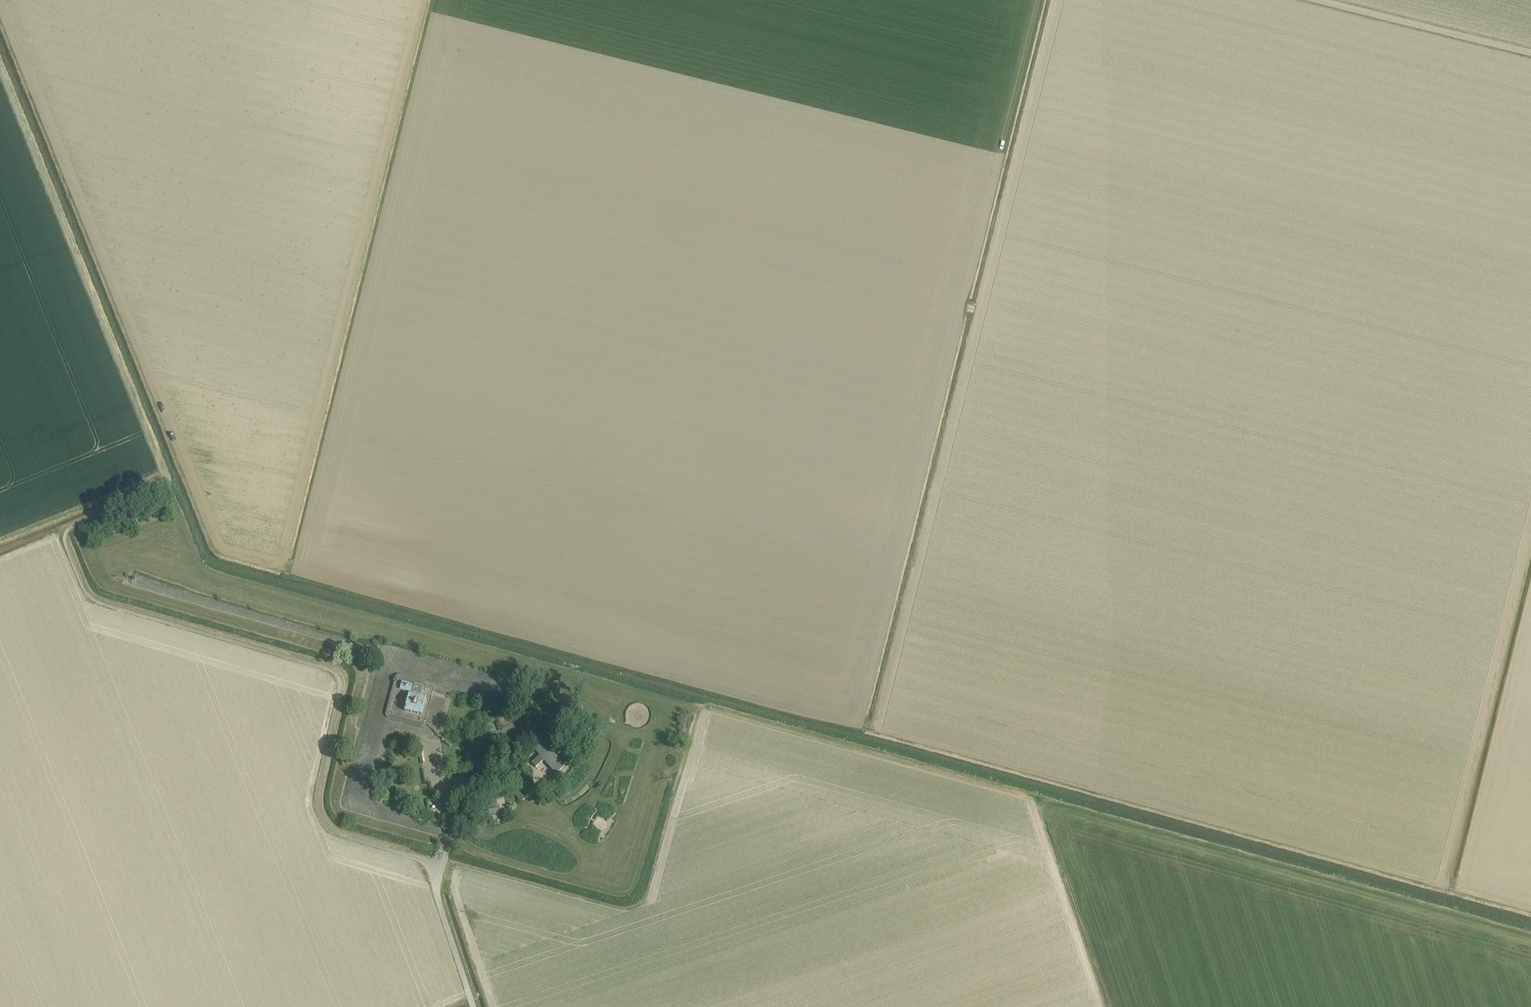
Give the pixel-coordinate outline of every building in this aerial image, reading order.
[(967,91),(965,98),(978,102),(980,94),(967,91)] [(421,714),(425,698),(418,696),(419,693),(421,694),(423,686),(414,683),(414,686),(412,685),(412,684),(402,682),(400,688),(410,690),(409,694),(404,710),(421,714)] [(555,774),(564,766),(540,739),(531,747),(539,756),(531,763),(535,767),(543,761),(555,774)] [(496,805),(495,801),(495,800),(485,802),(481,803),(482,808),(477,809),(478,817),(489,815),(499,813),(497,805),(496,805)]
